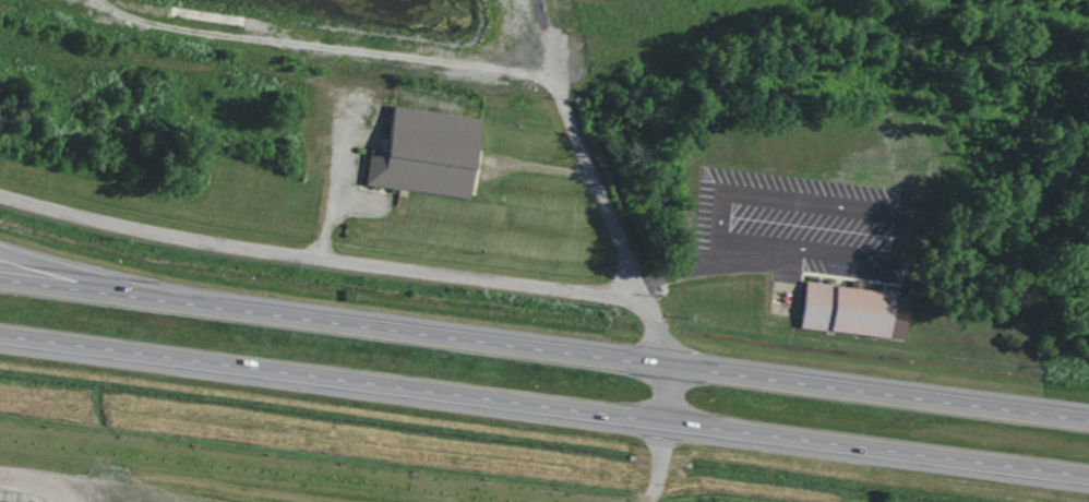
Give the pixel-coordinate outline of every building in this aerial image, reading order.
[(916,291),(809,283),(806,329),(912,337),(916,291)]
